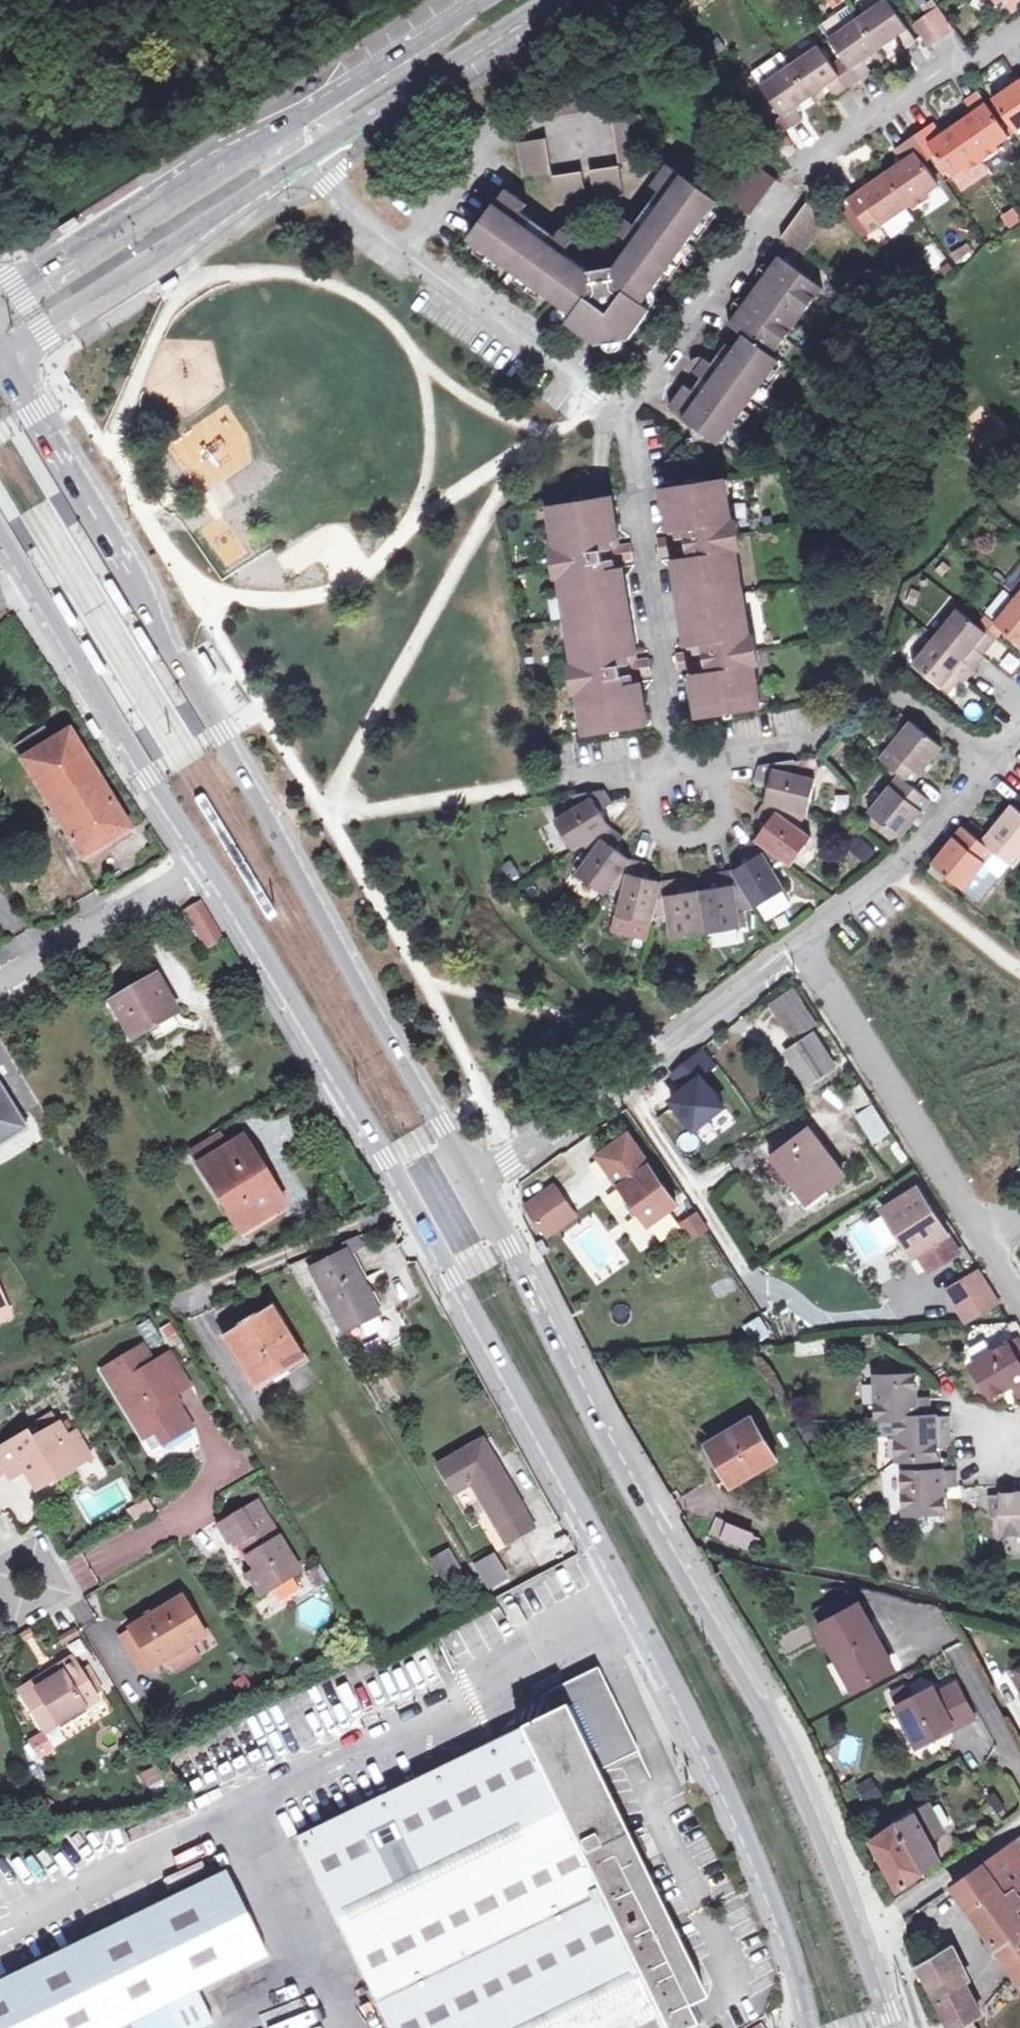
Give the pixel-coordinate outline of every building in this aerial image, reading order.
[(844,57),(861,81),(874,73),(866,61),(897,40),(905,51),(917,43),(888,0),(884,0),(859,17),(829,37),(844,57)] [(995,9),(1006,1),(1014,13),(1019,9),(1019,0),(988,0),(995,9)] [(821,25),(829,37),(859,17),(850,4),(821,25)] [(932,47),(937,43),(956,31),(939,8),(916,24),(932,47)] [(849,89),(833,65),(819,45),(762,85),(792,129),(805,120),(798,108),(829,87),(837,98),(849,89)] [(833,65),(849,89),(855,86),(861,81),(844,57),(833,65)] [(1019,131),(1019,80),(993,99),(1016,133),(1019,131)] [(555,121),(603,112),(597,81),(549,89),(555,121)] [(935,122),(921,132),(938,155),(953,177),(965,169),(969,174),(1001,150),(998,145),(1011,138),(979,91),(966,100),(974,112),(943,133),(935,122)] [(621,162),(653,157),(651,142),(646,113),(613,118),(621,162)] [(921,132),(909,140),(926,163),(931,160),(938,155),(921,132)] [(551,172),(545,140),(520,144),(526,177),(551,172)] [(799,153),(791,140),(778,149),(787,161),(799,153)] [(926,163),(909,140),(897,149),(904,161),(850,197),(850,198),(873,232),(873,233),(885,225),(909,208),(912,206),(915,210),(931,198),(929,194),(941,186),(926,163)] [(731,197),(754,214),(777,182),(755,165),(731,197)] [(668,197),(643,231),(628,219),(623,219),(620,220),(617,223),(616,226),(616,230),(618,233),(621,237),(633,244),(615,268),(603,270),(591,272),(566,254),(578,239),(578,233),(576,231),(574,228),(570,228),(567,228),(564,229),(560,233),(551,243),(519,220),(529,206),(507,190),(471,240),(574,315),(569,323),(600,344),(616,341),(631,339),(653,310),(644,304),(720,202),(668,166),(652,186),(668,197)] [(619,167),(588,171),(592,197),(623,193),(619,167)] [(583,172),(552,177),(556,203),(586,199),(583,172)] [(842,203),(865,237),(873,232),(850,198),(842,203)] [(832,219),(808,202),(783,237),(806,254),(832,219)] [(909,208),(885,225),(894,238),(918,221),(909,208)] [(73,217),(56,229),(58,232),(61,236),(78,225),(73,217)] [(745,334),(720,368),(711,361),(705,358),(699,358),(696,359),(694,362),(694,367),(695,370),(703,377),(693,390),(686,386),(670,407),(720,443),(781,360),(776,356),(825,287),(781,255),(730,323),(745,334)] [(174,279),(158,290),(162,296),(178,285),(176,282),(174,279)] [(729,478),(720,480),(723,496),(731,495),(729,478)] [(723,496),(720,480),(665,488),(672,531),(677,530),(680,545),(675,545),(662,547),(663,553),(676,551),(681,550),(682,559),(677,559),(691,644),(696,644),(697,652),(692,653),(680,655),(681,661),(693,659),(698,658),(700,672),(695,673),(702,716),(757,708),(754,691),(761,689),(749,611),(741,612),(736,578),(744,577),(731,495),(723,496)] [(611,497),(558,505),(560,522),(554,523),(566,603),(574,602),(579,636),(572,638),(584,717),(592,716),(594,734),(648,725),(641,682),(636,683),(634,668),(639,668),(651,666),(651,660),(638,662),(632,663),(631,653),(636,653),(623,568),(617,569),(616,560),(621,559),(634,557),(633,551),(620,553),(615,554),(613,540),(618,539),(611,497)] [(551,506),(554,523),(560,522),(558,505),(551,506)] [(661,540),(662,547),(675,545),(680,545),(677,530),(672,531),(674,539),(661,540)] [(619,546),(618,539),(613,540),(615,554),(620,553),(633,551),(632,544),(619,546)] [(749,611),(744,577),(736,578),(741,612),(749,611)] [(108,584),(105,586),(122,615),(128,611),(111,582),(108,584)] [(994,622),(1005,631),(1019,643),(1019,591),(994,622)] [(61,595),(56,598),(74,628),(76,627),(79,625),(61,595)] [(574,602),(566,603),(572,638),(579,636),(574,602)] [(987,634),(976,625),(957,608),(912,663),(942,688),(954,673),(961,678),(966,682),(987,658),(975,648),(987,634)] [(985,614),(976,625),(987,634),(996,641),(1005,631),(994,622),(985,614)] [(89,642),(84,645),(102,675),(105,674),(107,672),(89,642)] [(204,655),(200,657),(213,678),(218,675),(206,654),(204,655)] [(694,667),(695,673),(700,672),(698,658),(693,659),(681,661),(682,669),(694,667)] [(636,683),(641,682),(640,675),(653,673),(651,666),(639,668),(634,668),(636,683)] [(954,673),(942,688),(949,694),(961,678),(954,673)] [(764,706),(761,689),(754,691),(757,708),(764,706)] [(587,735),(594,734),(592,716),(584,717),(587,735)] [(900,775),(912,785),(943,748),(910,722),(879,757),(900,775)] [(83,728),(92,745),(95,743),(98,741),(88,725),(83,728)] [(67,832),(84,858),(131,830),(70,730),(52,741),(44,728),(14,746),(53,809),(57,815),(67,832)] [(554,820),(572,849),(583,843),(594,851),(577,873),(605,893),(612,885),(625,889),(618,915),(651,923),(655,912),(668,909),(673,937),(742,927),(737,899),(750,897),(756,906),(786,889),(770,865),(782,858),(790,865),(811,837),(789,821),(797,811),(808,813),(816,779),(790,773),(793,761),(761,765),(757,780),(772,784),(767,802),(756,814),(768,824),(756,839),(744,848),(751,860),(733,871),(718,873),(720,887),(680,894),(678,879),(664,881),(663,883),(643,877),(646,864),(632,860),(614,848),(624,837),(611,827),(599,810),(611,804),(601,789),(572,793),(579,806),(554,820)] [(912,785),(900,775),(870,811),(902,838),(932,802),(912,785)] [(1014,869),(1019,862),(1019,809),(1013,803),(981,841),(962,826),(931,862),(966,890),(995,853),(1014,869)] [(50,819),(57,815),(53,809),(46,813),(50,819)] [(78,862),(84,858),(67,832),(61,835),(78,862)] [(186,911),(206,946),(225,936),(204,901),(186,911)] [(157,1041),(181,1026),(183,1019),(158,976),(112,1003),(133,1039),(151,1028),(157,1041)] [(798,1023),(809,1015),(790,987),(780,995),(798,1023)] [(808,1084),(835,1066),(815,1035),(788,1053),(808,1084)] [(728,1108),(706,1073),(717,1066),(706,1049),(657,1080),(690,1133),(728,1108)] [(853,1118),(856,1116),(875,1142),(891,1131),(860,1085),(840,1098),(853,1118)] [(18,1121),(0,1091),(0,1132),(18,1121)] [(523,1122),(539,1113),(533,1103),(517,1113),(523,1122)] [(812,1197),(845,1174),(810,1129),(778,1153),(812,1197)] [(244,1137),(230,1146),(223,1133),(191,1153),(242,1233),(287,1206),(244,1137)] [(628,1146),(623,1140),(600,1156),(632,1202),(627,1206),(634,1215),(639,1211),(650,1226),(678,1205),(633,1143),(628,1146)] [(913,1255),(917,1253),(929,1271),(958,1252),(918,1189),(884,1209),(913,1255)] [(572,1214),(555,1190),(528,1209),(546,1233),(572,1214)] [(592,1286),(627,1265),(596,1212),(561,1232),(592,1286)] [(698,1213),(682,1223),(693,1239),(709,1229),(698,1213)] [(884,1251),(898,1244),(883,1214),(869,1221),(884,1251)] [(347,1251),(349,1255),(365,1246),(360,1236),(343,1243),(347,1251)] [(347,1251),(343,1243),(293,1264),(306,1285),(317,1279),(345,1332),(380,1314),(349,1255),(347,1251)] [(966,1320),(984,1313),(999,1303),(979,1272),(948,1291),(966,1320)] [(11,1313),(0,1292),(0,1318),(11,1313)] [(271,1310),(225,1338),(256,1387),(303,1359),(271,1310)] [(151,1318),(138,1324),(148,1348),(162,1342),(151,1318)] [(1013,1338),(1005,1343),(1009,1349),(1017,1345),(1013,1338)] [(1018,1395),(1019,1394),(1019,1350),(1017,1345),(1009,1349),(1005,1343),(970,1364),(991,1397),(1012,1384),(1018,1395)] [(157,1431),(165,1444),(194,1427),(175,1396),(192,1386),(172,1354),(155,1364),(145,1347),(105,1372),(145,1438),(157,1431)] [(893,1418),(896,1459),(901,1459),(901,1512),(936,1512),(936,1487),(953,1486),(952,1469),(935,1470),(934,1446),(934,1434),(946,1434),(946,1417),(927,1417),(926,1399),(913,1399),(912,1374),(873,1374),(875,1418),(893,1418)] [(7,1405),(0,1409),(0,1422),(13,1414),(7,1405)] [(774,1460),(774,1458),(750,1418),(708,1443),(734,1484),(774,1460)] [(70,1471),(92,1457),(77,1432),(69,1436),(61,1422),(32,1440),(29,1433),(0,1449),(0,1461),(5,1470),(11,1480),(26,1471),(38,1490),(56,1479),(51,1472),(65,1463),(70,1471)] [(946,1434),(934,1434),(934,1446),(946,1446),(946,1434)] [(440,1466),(455,1492),(472,1482),(507,1542),(533,1527),(482,1440),(440,1466)] [(51,1472),(56,1479),(70,1471),(65,1463),(51,1472)] [(990,1495),(991,1516),(1000,1516),(1002,1533),(1019,1532),(1019,1494),(990,1495)] [(259,1501),(219,1526),(229,1543),(236,1538),(257,1570),(249,1574),(262,1596),(303,1570),(259,1501)] [(749,1548),(762,1550),(763,1545),(760,1544),(761,1537),(753,1535),(753,1533),(718,1521),(714,1532),(749,1548)] [(458,1544),(450,1548),(459,1564),(467,1559),(458,1544)] [(459,1564),(450,1548),(433,1558),(452,1588),(462,1582),(476,1574),(467,1559),(459,1564)] [(489,1586),(503,1578),(491,1557),(477,1565),(489,1586)] [(482,1585),(476,1574),(462,1582),(466,1587),(471,1584),(475,1589),(482,1585)] [(818,1612),(824,1622),(855,1605),(849,1595),(818,1612)] [(183,1598),(131,1629),(154,1667),(206,1636),(183,1598)] [(859,1603),(855,1605),(824,1622),(818,1625),(837,1659),(826,1665),(842,1692),(853,1686),(855,1690),(894,1668),(859,1603)] [(144,1673),(154,1667),(131,1629),(121,1635),(144,1673)] [(444,1660),(425,1645),(406,1669),(425,1684),(444,1660)] [(100,1698),(96,1691),(82,1668),(74,1656),(59,1666),(64,1672),(36,1691),(56,1725),(86,1707),(100,1698)] [(88,1664),(82,1668),(96,1691),(103,1687),(88,1664)] [(45,1732),(56,1725),(36,1691),(64,1672),(59,1666),(19,1691),(45,1732)] [(564,1707),(597,1774),(640,1753),(605,1680),(586,1675),(541,1697),(550,1715),(564,1707)] [(918,1747),(944,1734),(940,1726),(951,1720),(955,1728),(974,1718),(956,1683),(937,1693),(933,1686),(911,1698),(900,1704),(897,1706),(918,1747)] [(894,1693),(900,1704),(911,1698),(906,1687),(894,1693)] [(90,1713),(86,1707),(56,1725),(60,1731),(90,1713)] [(597,1774),(564,1707),(550,1715),(513,1734),(665,2027),(693,2027),(702,2024),(694,2005),(707,1999),(597,1774)] [(940,1726),(944,1734),(955,1728),(951,1720),(940,1726)] [(513,1734),(299,1838),(391,2027),(665,2027),(513,1734)] [(837,1742),(841,1763),(856,1760),(852,1739),(837,1742)] [(857,1785),(866,1801),(879,1794),(870,1778),(857,1785)] [(900,1888),(942,1861),(931,1842),(944,1833),(929,1805),(871,1838),(900,1888)] [(953,1890),(1019,1984),(1019,1841),(953,1890)] [(166,2007),(177,2027),(209,2027),(215,2025),(198,1991),(268,1957),(228,1871),(0,1982),(0,2027),(122,2027),(166,2007)] [(919,1967),(936,1999),(966,1982),(950,1951),(919,1967)] [(936,1999),(951,2027),(957,2027),(973,2019),(982,2013),(966,1982),(936,1999)] [(957,2027),(978,2027),(973,2019),(957,2027)]
